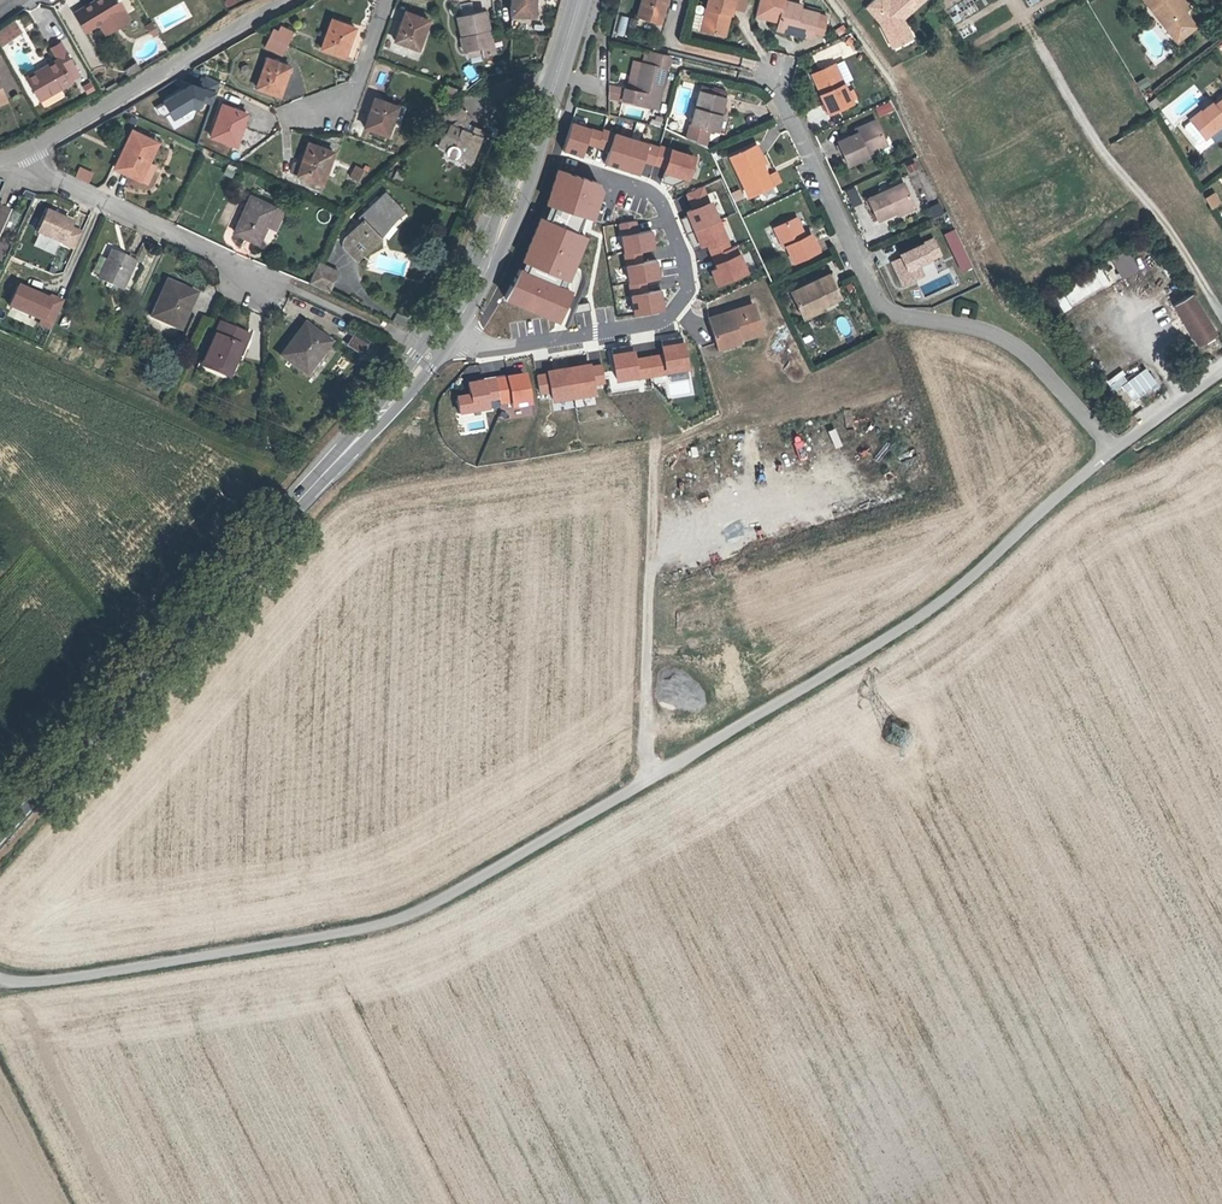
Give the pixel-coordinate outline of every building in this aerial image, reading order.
[(122,9),(124,8),(119,0),(97,0),(74,14),(86,32),(99,24),(106,34),(129,20),(122,9)] [(510,15),(535,16),(535,0),(511,0),(510,15)] [(634,27),(657,34),(665,5),(667,0),(642,0),(634,27)] [(701,30),(723,35),(728,14),(731,15),(732,9),(744,12),(746,0),(709,0),(701,30)] [(801,8),(802,5),(784,0),(759,0),(755,16),(779,22),(778,26),(795,30),(794,33),(812,38),(814,31),(823,33),(825,21),(817,19),(818,13),(801,8)] [(923,0),(891,0),(890,1),(888,0),(873,0),(866,6),(880,22),(892,46),(904,41),(901,35),(908,31),(902,19),(900,15),(903,13),(906,16),(923,0)] [(1176,1),(1178,0),(1144,0),(1150,8),(1154,5),(1168,23),(1165,26),(1177,41),(1195,27),(1184,12),(1184,11),(1176,1)] [(1184,11),(1189,7),(1183,0),(1178,0),(1176,1),(1184,11)] [(665,5),(657,34),(661,36),(670,7),(665,5)] [(1154,5),(1150,8),(1165,26),(1168,23),(1154,5)] [(494,53),(485,11),(458,17),(463,40),(462,40),(464,51),(468,50),(480,48),(482,54),(482,55),(494,53)] [(422,39),(429,20),(405,12),(395,41),(417,49),(420,39),(422,39)] [(827,15),(818,13),(817,19),(825,21),(827,15)] [(623,35),(628,17),(621,15),(616,33),(623,35)] [(348,47),(355,28),(332,20),(321,49),(343,56),(347,46),(348,47)] [(21,31),(14,21),(0,31),(0,44),(1,45),(21,31)] [(287,43),(293,31),(281,26),(278,30),(273,29),(270,35),(287,43)] [(158,34),(154,27),(150,30),(154,37),(158,34)] [(904,41),(911,37),(908,31),(901,35),(904,41)] [(854,41),(849,38),(845,42),(850,46),(854,41)] [(57,56),(66,51),(61,43),(52,48),(57,56)] [(482,54),(480,48),(468,50),(469,57),(482,54)] [(69,76),(77,71),(66,51),(57,56),(59,60),(27,78),(40,100),(72,82),(71,80),(69,76)] [(662,90),(669,56),(649,52),(648,56),(646,64),(642,63),(638,81),(629,79),(627,89),(624,88),(622,100),(633,102),(633,103),(654,107),(658,89),(662,90)] [(284,83),(290,67),(267,58),(257,88),(278,95),(282,85),(283,86),(284,83)] [(753,68),(755,60),(742,58),(740,65),(753,68)] [(633,61),(629,79),(638,81),(642,63),(633,61)] [(852,80),(844,61),(835,65),(844,84),(852,80)] [(129,76),(140,69),(136,62),(125,69),(129,76)] [(821,95),(829,113),(852,103),(851,101),(847,92),(844,84),(835,65),(835,64),(815,73),(823,93),(821,95)] [(71,80),(79,75),(77,71),(69,76),(71,80)] [(185,84),(200,91),(205,79),(191,73),(185,84)] [(1140,90),(1149,85),(1145,78),(1136,82),(1140,90)] [(622,100),(624,88),(612,86),(609,97),(622,100)] [(727,94),(701,87),(699,89),(728,97),(727,94)] [(717,132),(728,97),(699,89),(685,138),(707,144),(710,130),(717,132)] [(856,98),(852,90),(847,92),(851,101),(856,98)] [(391,125),(398,106),(374,98),(364,127),(386,135),(389,125),(391,125)] [(1213,106),(1211,103),(1190,120),(1191,120),(1199,131),(1202,128),(1208,136),(1217,128),(1215,125),(1221,120),(1221,99),(1213,106)] [(240,135),(247,113),(222,104),(211,137),(235,146),(238,135),(240,135)] [(456,104),(443,117),(450,125),(446,134),(443,133),(438,145),(447,149),(446,151),(446,152),(447,152),(447,154),(448,155),(449,156),(450,157),(452,157),(453,157),(454,157),(455,157),(456,156),(457,156),(457,155),(458,154),(472,159),(483,131),(474,127),(471,134),(460,129),(466,124),(472,119),(456,104)] [(1199,143),(1208,136),(1202,128),(1199,131),(1191,120),(1185,125),(1184,128),(1195,143),(1199,143)] [(602,149),(608,133),(572,121),(562,149),(580,155),(584,143),(602,149)] [(885,141),(876,121),(855,130),(857,133),(838,142),(848,165),(868,156),(867,154),(865,150),(885,141)] [(466,124),(460,129),(471,134),(474,127),(466,124)] [(158,143),(132,131),(115,168),(138,179),(144,167),(143,166),(145,162),(148,163),(158,143)] [(613,131),(603,164),(638,175),(643,161),(658,166),(664,146),(613,131)] [(887,145),(885,141),(865,150),(867,154),(887,145)] [(326,173),(334,152),(309,143),(297,175),(321,184),(325,173),(326,173)] [(752,147),(759,165),(762,163),(765,162),(757,144),(752,147)] [(694,155),(670,147),(661,182),(672,185),(688,178),(694,155)] [(752,147),(731,156),(748,196),(772,186),(762,163),(759,165),(752,147)] [(470,164),(472,159),(458,154),(457,155),(457,156),(456,156),(455,157),(454,157),(470,164)] [(144,167),(138,179),(146,183),(154,166),(148,163),(145,162),(143,166),(144,167)] [(79,166),(74,178),(89,184),(93,172),(79,166)] [(358,181),(363,170),(356,166),(350,177),(358,181)] [(397,168),(391,178),(399,184),(406,173),(397,168)] [(602,184),(556,169),(544,202),(590,218),(602,184)] [(896,212),(913,204),(903,182),(868,199),(878,220),(896,212)] [(691,209),(685,211),(700,248),(706,245),(710,256),(732,247),(712,200),(710,200),(704,186),(685,194),(691,209)] [(742,198),(739,189),(732,192),(735,201),(742,198)] [(386,191),(359,216),(363,220),(346,237),(344,241),(343,244),(344,247),(346,249),(347,251),(358,241),(368,251),(381,238),(377,234),(403,210),(386,191)] [(1215,192),(1204,198),(1210,210),(1221,204),(1215,192)] [(267,225),(275,208),(251,197),(234,232),(257,242),(265,225),(266,226),(267,225)] [(897,215),(915,207),(913,204),(896,212),(897,215)] [(941,204),(930,205),(931,217),(943,215),(941,204)] [(275,229),(283,212),(275,208),(267,225),(275,229)] [(37,234),(73,251),(80,236),(68,230),(70,226),(45,215),(37,234)] [(585,234),(540,216),(523,260),(568,277),(585,234)] [(818,251),(810,234),(805,237),(796,218),(774,228),(783,247),(786,246),(793,262),(818,251)] [(617,223),(619,235),(640,231),(638,220),(617,223)] [(640,231),(619,235),(622,254),(641,251),(654,249),(651,229),(640,231)] [(957,229),(945,233),(958,273),(971,269),(957,229)] [(939,251),(933,239),(900,255),(901,257),(892,262),(902,282),(911,277),(912,280),(923,275),(918,265),(931,259),(930,256),(939,251)] [(358,241),(347,251),(357,261),(368,251),(358,241)] [(1122,280),(1139,269),(1127,249),(1110,260),(1122,280)] [(122,289),(135,262),(112,251),(99,278),(122,289)] [(641,251),(622,254),(625,266),(643,263),(641,251)] [(739,254),(710,266),(717,284),(746,273),(739,254)] [(643,263),(625,266),(628,285),(645,282),(660,280),(657,261),(643,263)] [(318,263),(309,283),(328,293),(337,272),(318,263)] [(569,290),(518,268),(506,296),(557,318),(569,290)] [(1043,294),(1050,308),(1059,303),(1063,309),(1109,284),(1101,268),(1058,291),(1056,287),(1043,294)] [(839,297),(829,274),(791,292),(800,312),(818,304),(820,307),(839,297)] [(177,328),(193,292),(167,280),(151,316),(177,328)] [(645,282),(628,285),(629,296),(646,294),(645,282)] [(51,330),(63,303),(52,298),(50,301),(19,287),(10,307),(41,321),(39,325),(51,330)] [(646,294),(629,296),(632,315),(665,310),(662,291),(646,294)] [(182,330),(198,294),(193,292),(177,328),(182,330)] [(1216,335),(1191,294),(1174,305),(1198,345),(1216,335)] [(762,332),(753,304),(709,318),(717,343),(739,336),(740,339),(762,332)] [(818,304),(800,312),(803,317),(821,309),(820,307),(818,304)] [(502,317),(501,324),(491,322),(490,330),(509,334),(512,319),(502,317)] [(817,318),(807,322),(811,330),(821,326),(817,318)] [(220,322),(202,365),(212,370),(214,366),(227,372),(238,345),(242,347),(246,338),(247,334),(220,322)] [(306,374),(329,342),(320,336),(305,324),(282,356),(306,374)] [(320,336),(329,342),(306,374),(310,377),(336,342),(323,332),(320,336)] [(365,361),(375,346),(354,333),(345,347),(365,361)] [(739,336),(717,343),(719,348),(741,341),(740,339),(739,336)] [(214,366),(212,370),(233,379),(250,340),(246,338),(242,347),(238,345),(227,372),(214,366)] [(658,344),(660,353),(663,373),(688,368),(682,340),(658,344)] [(635,348),(611,352),(616,380),(640,377),(637,357),(635,348)] [(660,353),(637,357),(640,377),(663,373),(660,353)] [(601,364),(537,372),(540,394),(549,392),(550,401),(593,395),(592,387),(603,386),(601,364)] [(1131,402),(1157,383),(1146,368),(1120,386),(1131,402)] [(1117,392),(1127,375),(1117,370),(1107,386),(1117,392)] [(525,374),(454,381),(457,412),(528,406),(525,374)]
